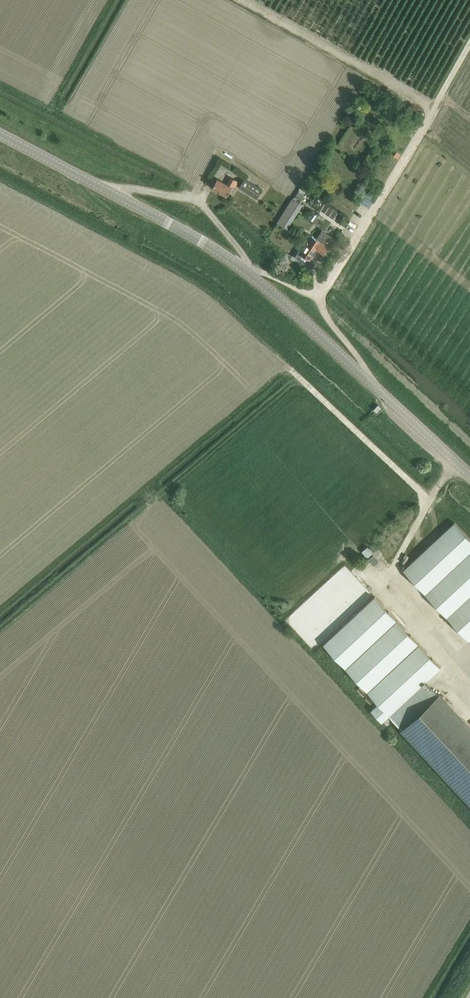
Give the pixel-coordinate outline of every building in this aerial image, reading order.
[(236,186),(239,180),(231,176),(227,182),(218,176),(212,187),(227,195),(233,185),(236,186)] [(257,198),(262,189),(244,178),(239,187),(257,198)] [(287,204),(293,195),(274,183),(269,192),(278,198),(274,205),(283,210),(287,204)] [(299,200),(306,190),(300,186),(293,196),(299,200)] [(368,206),(370,202),(362,196),(359,200),(368,206)] [(283,226),(299,202),(292,197),(277,221),(283,226)] [(336,238),(321,229),(316,238),(311,235),(301,251),(299,249),(294,256),(311,268),(316,260),(310,256),(315,249),(322,254),(328,246),(331,248),(334,243),(336,239),(336,238)] [(336,239),(334,243),(341,247),(347,239),(338,234),(336,238),(336,239)] [(454,522),(403,569),(468,640),(469,637),(469,539),(454,522)] [(379,559),(386,566),(391,562),(384,554),(379,559)] [(348,587),(358,596),(362,592),(353,582),(348,587)] [(370,709),(381,721),(439,666),(374,596),(323,643),(377,702),(370,709)] [(438,693),(401,728),(469,803),(469,728),(438,693)]
